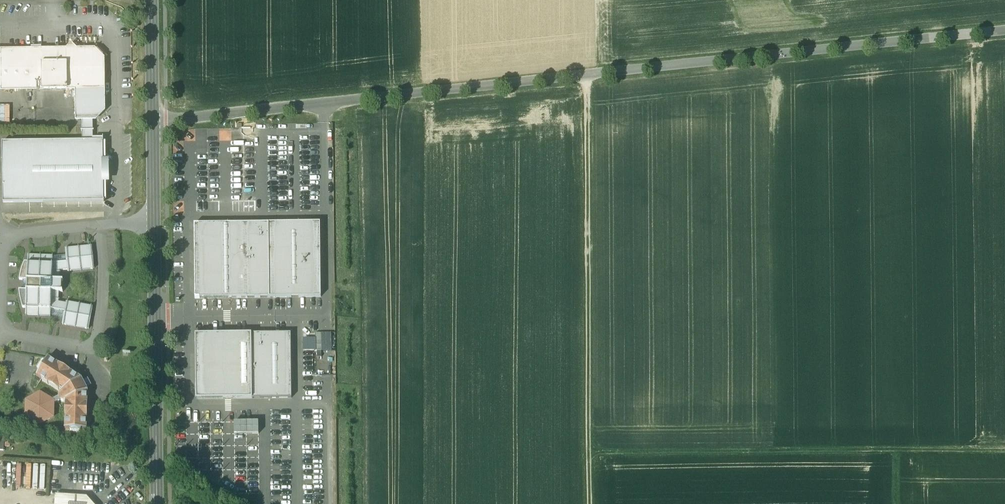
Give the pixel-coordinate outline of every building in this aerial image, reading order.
[(94,51),(76,51),(71,47),(67,52),(42,52),(42,89),(75,89),(82,89),(95,88),(102,80),(102,59),(94,51)] [(42,52),(1,52),(1,90),(42,89),(42,52)] [(102,80),(95,88),(82,89),(75,89),(75,119),(82,119),(92,119),(95,119),(103,111),(102,80)] [(9,105),(0,105),(0,127),(8,127),(9,105)] [(92,119),(82,119),(82,141),(93,141),(92,119)] [(82,141),(2,142),(3,203),(104,202),(104,201),(103,201),(103,142),(103,141),(93,141),(82,141)] [(321,223),(194,224),(195,299),(321,298),(321,223)] [(91,246),(65,249),(67,270),(67,271),(94,269),(91,246)] [(52,256),(28,255),(28,262),(24,262),(22,267),(21,270),(20,274),(19,280),(23,280),(23,290),(19,290),(19,296),(20,298),(20,302),(21,305),(22,308),(26,308),(26,315),(50,316),(50,315),(63,317),(66,304),(58,302),(58,292),(62,292),(62,291),(62,282),(63,282),(63,281),(59,281),(59,270),(67,270),(66,256),(53,257),(53,256),(52,256)] [(92,307),(66,302),(66,304),(63,317),(62,324),(88,329),(92,307)] [(291,335),(196,335),(197,399),(292,398),(291,335)] [(81,378),(48,358),(45,362),(42,362),(37,369),(39,372),(36,376),(61,392),(59,394),(59,397),(60,399),(63,401),(66,400),(65,429),(69,429),(71,433),(80,433),(82,430),(86,430),(88,391),(86,388),(90,385),(87,379),(83,382),(81,378)] [(264,421),(241,422),(241,434),(264,433),(264,421)] [(224,451),(224,481),(236,481),(235,433),(240,433),(240,423),(215,423),(215,451),(224,451)] [(187,456),(199,458),(200,447),(188,446),(187,456)]
